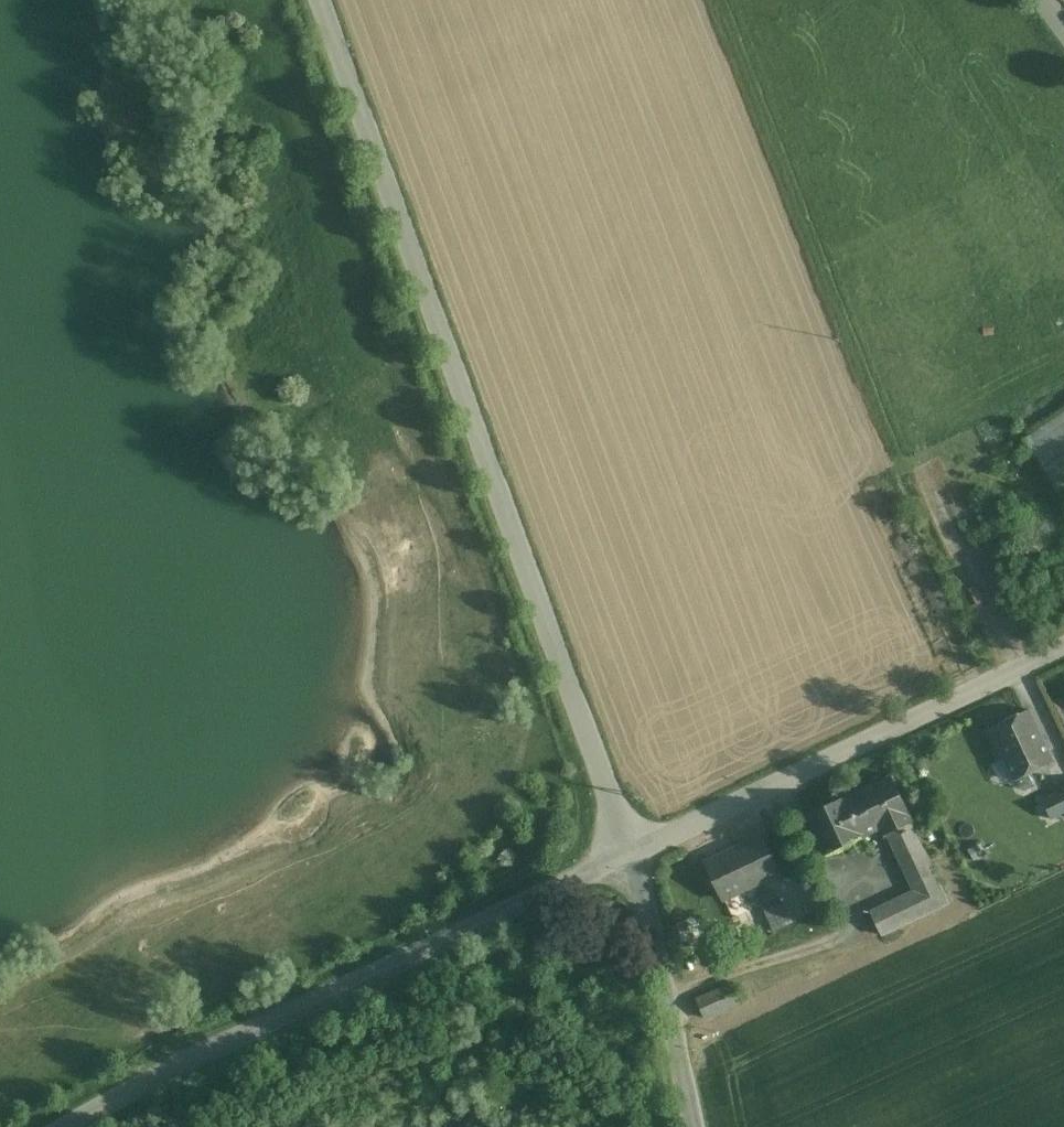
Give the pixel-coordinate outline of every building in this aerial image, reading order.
[(1025,443),(1058,492),(1063,488),(1063,417),(1025,443)] [(1032,711),(993,729),(1016,780),(1055,762),(1032,711)] [(893,776),(855,794),(865,814),(856,819),(864,838),(883,829),(886,837),(891,835),(899,851),(920,841),(912,824),(915,823),(893,776)] [(855,794),(807,816),(825,856),(864,838),(856,819),(865,814),(855,794)] [(762,836),(706,863),(724,899),(780,873),(762,836)] [(920,841),(899,851),(904,862),(925,852),(920,841)] [(925,852),(904,862),(915,886),(936,877),(925,852)] [(949,903),(936,877),(915,886),(918,892),(904,899),(914,919),(949,903)] [(904,899),(873,913),(883,934),(914,919),(904,899)] [(786,901),(764,910),(774,932),(795,922),(786,901)] [(763,905),(748,907),(752,931),(766,929),(763,905)] [(735,985),(700,998),(708,1019),(743,1006),(735,985)]
